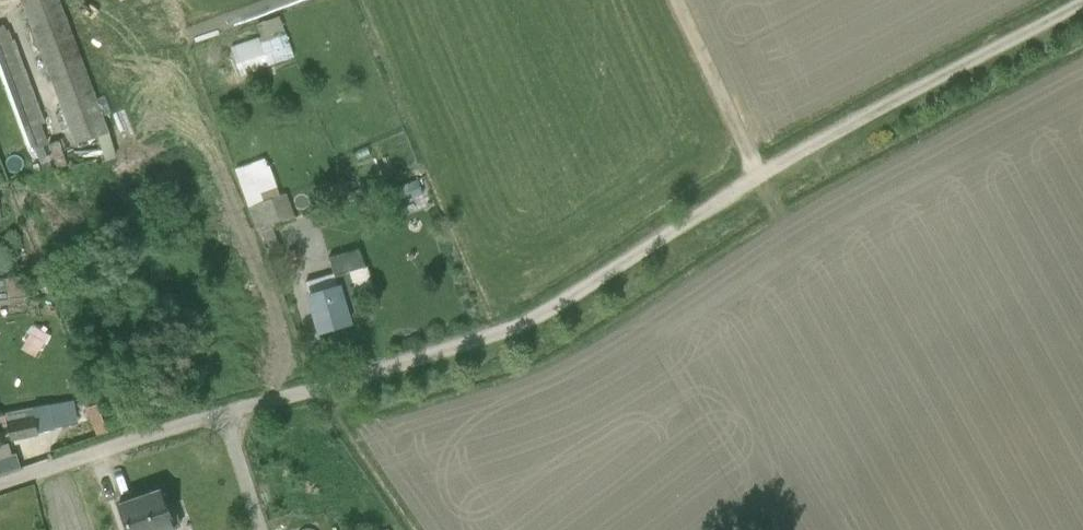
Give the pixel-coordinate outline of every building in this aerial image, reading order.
[(59,0),(20,0),(74,144),(75,143),(85,166),(116,155),(107,131),(109,130),(59,0)] [(261,35),(229,46),(239,75),(292,55),(279,15),(255,22),(261,35)] [(32,146),(35,144),(37,147),(48,143),(40,123),(45,121),(32,88),(28,89),(24,78),(27,75),(8,25),(5,27),(4,23),(0,25),(0,59),(32,146)] [(57,139),(48,143),(56,167),(66,164),(57,139)] [(263,158),(234,168),(257,231),(262,229),(272,226),(295,218),(285,191),(279,193),(268,164),(266,165),(263,158)] [(388,203),(420,193),(416,179),(384,189),(388,203)] [(280,248),(272,226),(262,229),(270,252),(280,248)] [(305,291),(317,332),(351,322),(348,312),(360,309),(356,295),(374,290),(366,265),(362,266),(357,248),(328,257),(332,272),(304,280),(307,290),(305,291)] [(26,297),(23,275),(0,277),(0,300),(26,297)] [(10,441),(38,435),(34,416),(6,421),(10,441)] [(125,529),(174,529),(176,529),(175,528),(181,526),(172,503),(167,505),(160,485),(115,502),(125,529)]
